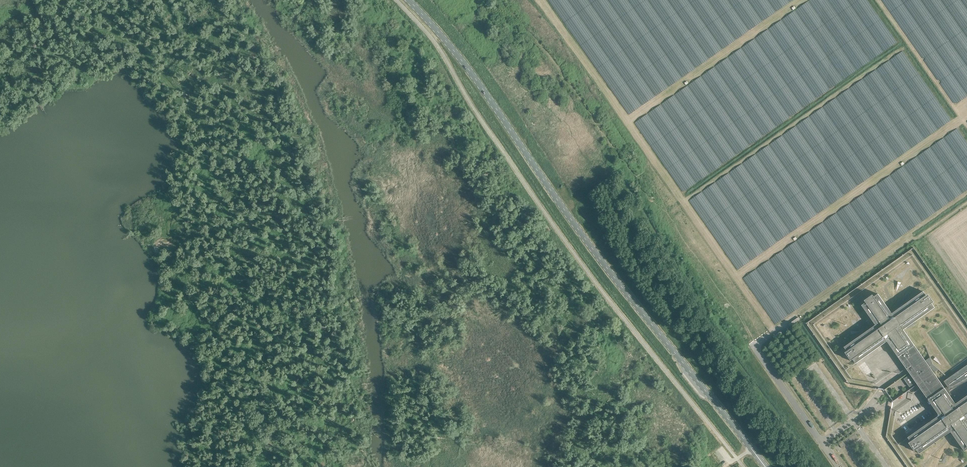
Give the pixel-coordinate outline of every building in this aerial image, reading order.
[(878,294),(874,297),(873,295),(864,301),(866,303),(862,305),(876,325),(844,347),(847,351),(845,353),(851,361),(853,359),(856,363),(887,341),(906,369),(909,372),(910,374),(904,379),(909,387),(916,382),(917,384),(920,388),(939,415),(908,437),(911,441),(909,443),(915,451),(917,450),(919,454),(951,432),(964,451),(966,449),(966,420),(966,396),(956,404),(934,373),(938,370),(948,378),(948,377),(947,376),(933,364),(926,346),(925,346),(930,358),(925,361),(903,330),(935,308),(932,304),(934,302),(928,294),(926,295),(923,292),(892,314),(878,294)] [(781,331),(773,337),(774,339),(783,334),(781,331)] [(944,381),(949,388),(950,387),(952,389),(966,381),(966,365),(944,381)] [(857,436),(855,432),(839,444),(842,448),(858,437),(857,436)]
